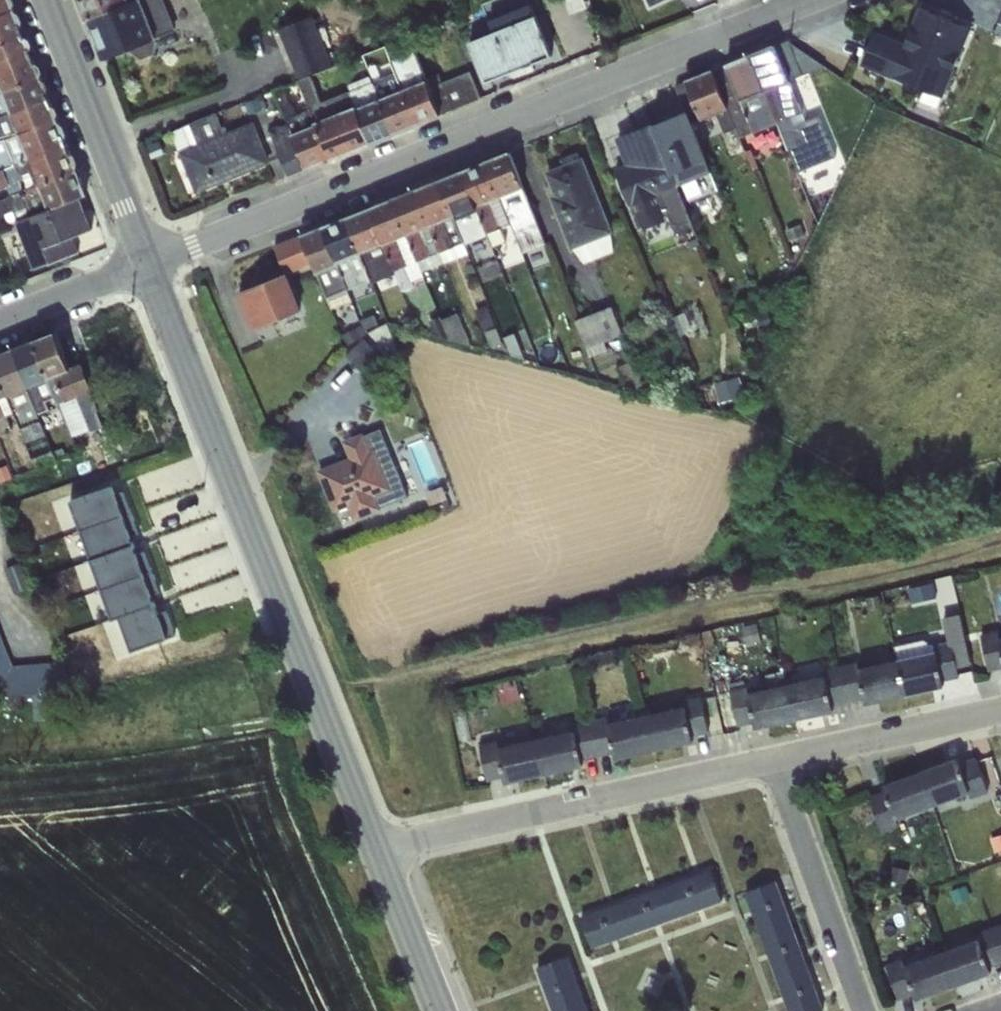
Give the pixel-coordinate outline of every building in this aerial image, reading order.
[(10,0),(0,0),(0,15),(13,9),(10,0)] [(148,0),(81,0),(89,20),(148,0)] [(89,20),(103,58),(129,49),(142,59),(154,54),(157,38),(175,30),(165,0),(148,0),(89,20)] [(857,65),(945,94),(970,21),(917,4),(905,40),(870,28),(857,65)] [(535,8),(465,40),(486,86),(556,54),(535,8)] [(13,9),(0,15),(0,45),(24,36),(13,9)] [(279,23),(296,75),(332,63),(314,11),(279,23)] [(751,130),(780,121),(791,153),(807,148),(795,114),(805,111),(793,75),(805,71),(792,34),(726,57),(751,130)] [(24,36),(0,45),(0,68),(32,57),(24,36)] [(298,162),(439,116),(417,49),(373,63),(376,72),(347,82),(351,93),(313,106),(317,119),(287,129),(298,162)] [(32,57),(0,68),(0,93),(40,78),(32,57)] [(683,74),(692,116),(727,109),(719,67),(683,74)] [(453,107),(482,94),(470,68),(442,81),(453,107)] [(314,72),(301,76),(308,105),(321,102),(314,72)] [(40,78),(0,93),(0,116),(48,99),(40,78)] [(48,99),(0,116),(0,142),(57,120),(48,99)] [(679,181),(707,171),(686,108),(613,132),(622,161),(616,163),(638,228),(671,217),(673,223),(691,218),(679,181)] [(180,147),(196,190),(273,161),(256,117),(227,128),(219,109),(183,123),(190,143),(180,147)] [(57,120),(0,142),(0,169),(66,144),(57,120)] [(66,144),(0,169),(0,187),(7,185),(12,197),(77,173),(66,144)] [(486,161),(511,223),(523,252),(535,247),(537,246),(526,218),(535,215),(510,152),(486,161)] [(613,231),(583,157),(545,172),(554,193),(551,196),(571,248),(613,231)] [(461,171),(486,234),(511,223),(486,161),(461,171)] [(486,234),(461,171),(439,180),(463,243),(486,234)] [(19,221),(79,198),(86,195),(77,173),(12,197),(0,201),(0,217),(14,211),(19,221)] [(463,243),(439,180),(416,189),(441,252),(463,243)] [(441,252),(416,189),(393,199),(423,270),(445,261),(441,252)] [(92,230),(79,198),(19,221),(15,222),(34,270),(79,250),(74,237),(92,230)] [(423,270),(393,199),(370,208),(395,270),(403,290),(414,286),(412,281),(425,276),(423,270)] [(395,270),(370,208),(348,217),(371,279),(395,270)] [(371,279),(348,217),(322,227),(348,289),(371,279)] [(284,274),(285,274),(312,263),(326,297),(348,289),(322,227),(273,247),(284,274)] [(285,274),(284,274),(240,292),(255,329),(300,311),(285,274)] [(590,346),(626,330),(613,302),(577,317),(590,346)] [(452,343),(471,338),(462,310),(444,315),(452,343)] [(54,332),(32,341),(59,408),(71,439),(103,425),(99,412),(102,409),(81,359),(68,362),(54,332)] [(32,341),(14,349),(38,416),(59,408),(32,341)] [(0,354),(0,378),(15,419),(20,433),(41,423),(38,416),(14,349),(0,354)] [(13,432),(9,423),(15,419),(0,378),(0,437),(13,432)] [(352,504),(355,514),(411,496),(386,423),(342,438),(348,455),(319,465),(335,510),(352,504)] [(112,484),(72,495),(108,617),(122,614),(131,647),(177,633),(169,606),(164,608),(146,548),(132,552),(112,484)] [(25,693),(58,681),(49,658),(18,657),(5,622),(5,602),(23,651),(49,641),(49,629),(29,576),(29,580),(19,552),(2,552),(0,546),(0,693),(25,693)] [(1000,636),(999,629),(980,633),(988,671),(1000,668),(1000,635),(1000,636)] [(934,651),(895,659),(903,696),(944,688),(943,682),(959,679),(951,641),(932,645),(934,651)] [(866,705),(903,696),(895,659),(859,667),(858,661),(839,665),(847,701),(864,698),(866,705)] [(832,705),(847,701),(839,665),(821,669),(823,675),(784,683),(792,720),(833,711),(832,705)] [(755,728),(792,720),(784,683),(749,691),(747,684),(728,689),(736,726),(753,722),(755,728)] [(682,706),(644,714),(652,752),(693,743),(691,737),(708,734),(700,696),(681,700),(682,706)] [(615,760),(652,752),(644,714),(608,722),(606,716),(588,720),(596,757),(613,753),(615,760)] [(580,760),(596,757),(588,720),(570,724),(571,730),(533,738),(541,776),(582,767),(580,760)] [(503,784),(541,776),(533,738),(497,746),(498,754),(479,758),(485,781),(502,778),(503,784)] [(958,759),(922,772),(935,808),(970,795),(972,801),(990,795),(977,760),(960,765),(958,759)] [(898,821),(935,808),(922,772),(883,786),(885,791),(869,797),(882,833),(900,826),(898,821)] [(669,885),(679,917),(723,901),(712,870),(669,885)] [(744,892),(761,936),(792,925),(776,881),(744,892)] [(625,901),(633,934),(679,917),(669,885),(625,901)] [(633,934),(625,901),(580,917),(591,948),(633,934)] [(992,927),(1000,957),(1000,923),(992,927)] [(761,936),(776,979),(808,968),(792,925),(761,936)] [(1000,964),(1000,957),(992,927),(975,933),(977,939),(944,951),(954,988),(992,974),(990,968),(1000,964)] [(916,1001),(954,988),(944,951),(905,965),(903,958),(886,964),(899,1001),(914,996),(916,1001)] [(536,967),(550,1006),(581,993),(568,956),(536,967)] [(808,968),(776,979),(788,1010),(823,1010),(808,968)] [(581,993),(550,1006),(552,1010),(588,1010),(581,993)]
